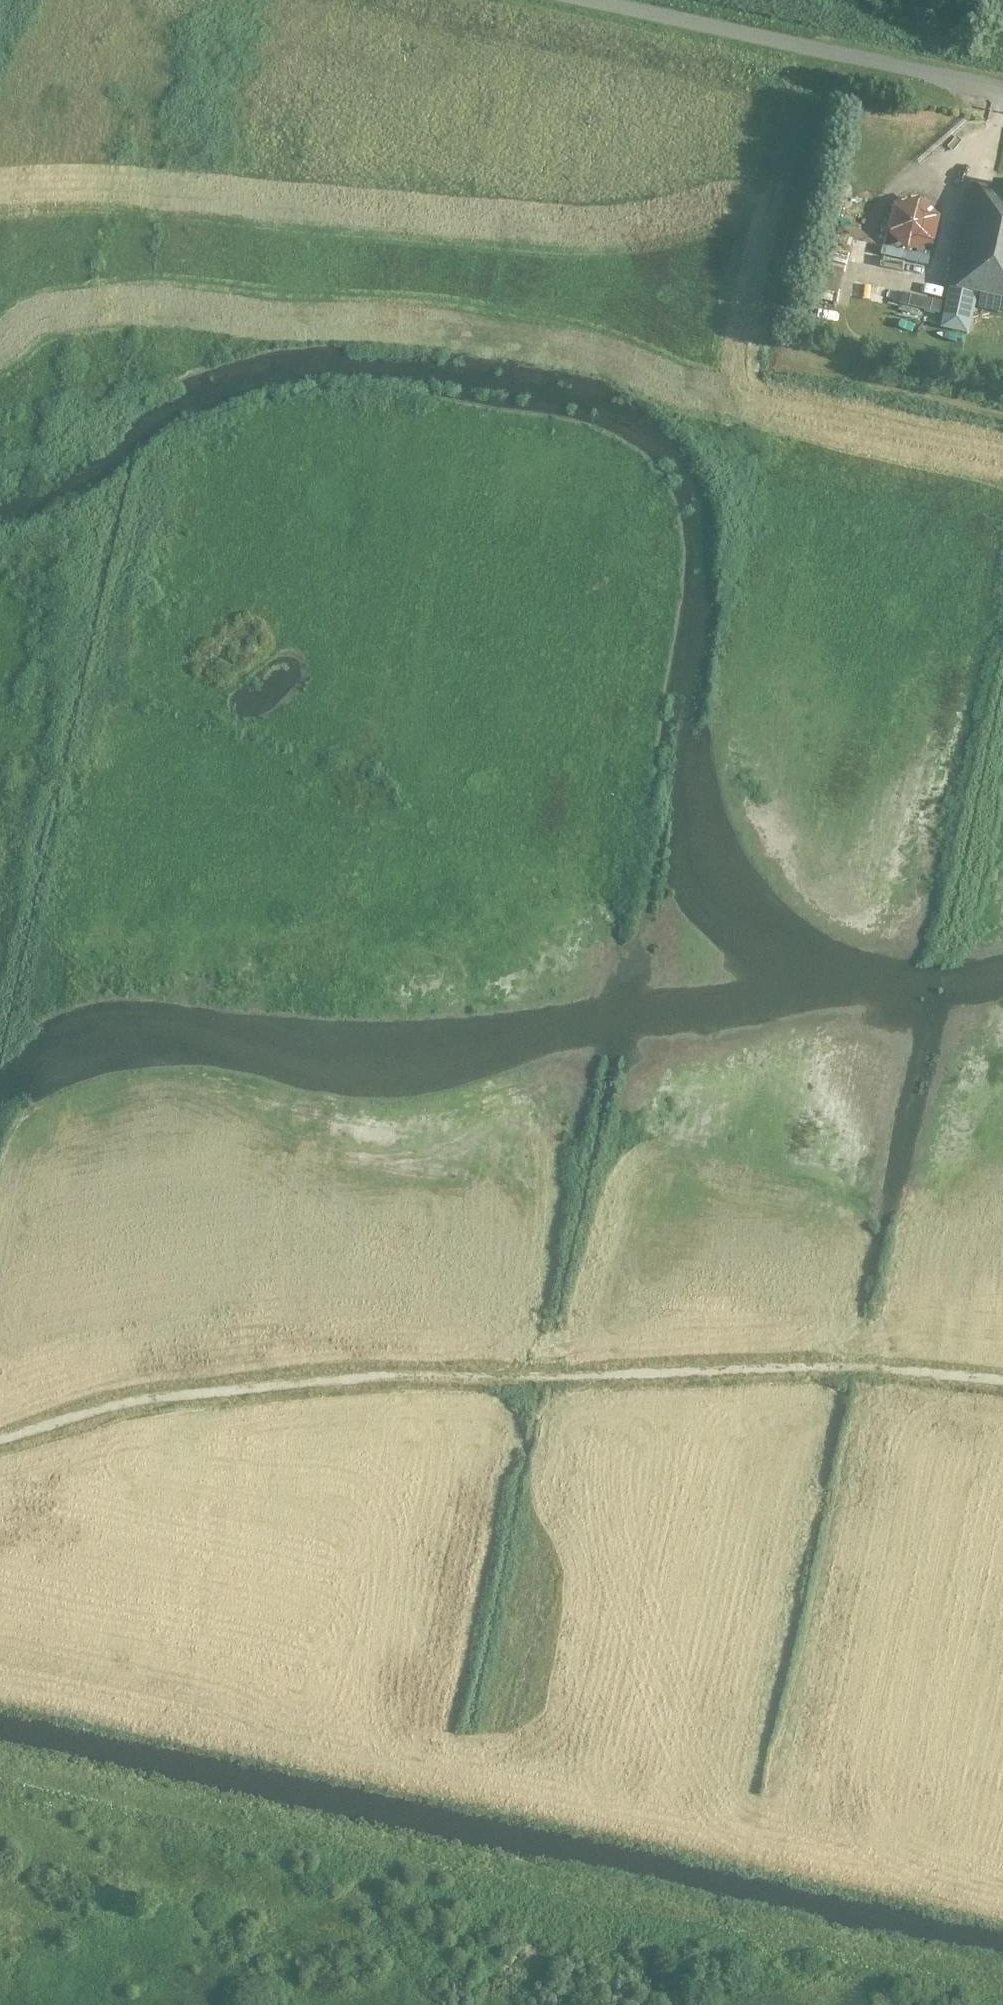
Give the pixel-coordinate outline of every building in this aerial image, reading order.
[(994,182),(992,190),(972,185),(950,286),(945,305),(903,295),(898,319),(965,333),(975,293),(1002,299),(1002,184),(994,182)] [(886,234),(907,252),(934,243),(940,216),(919,197),(892,206),(886,234)]
